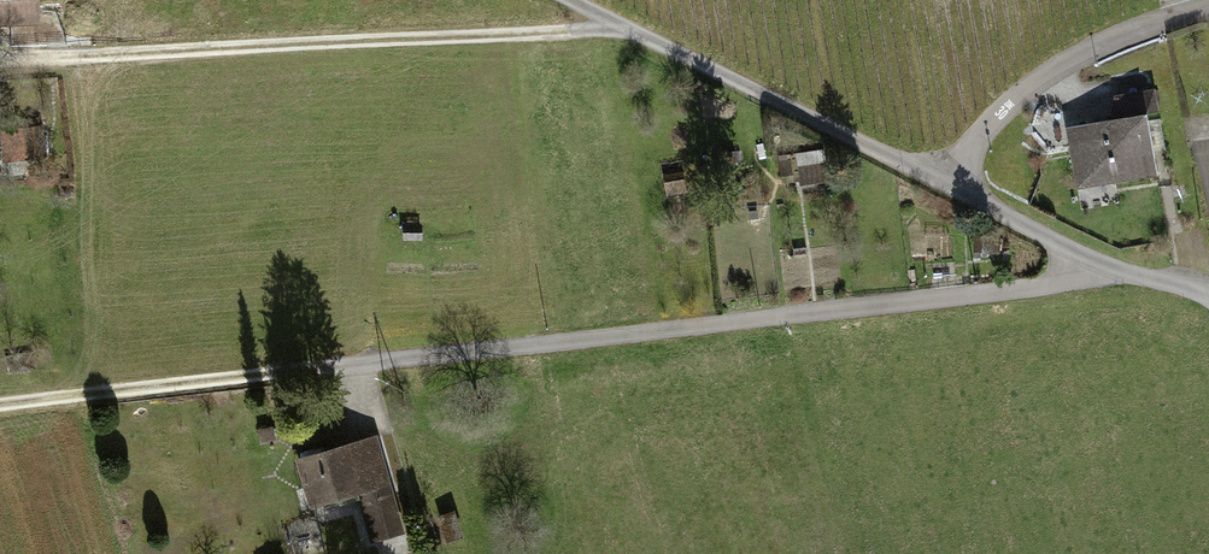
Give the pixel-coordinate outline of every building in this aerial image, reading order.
[(1111,116),(1068,123),(1079,188),(1160,173),(1149,116),(1162,114),(1157,85),(1119,92),(1111,116)] [(36,121),(3,123),(6,163),(39,161),(36,121)] [(306,458),(318,511),(362,501),(372,545),(402,538),(380,442),(306,458)]
